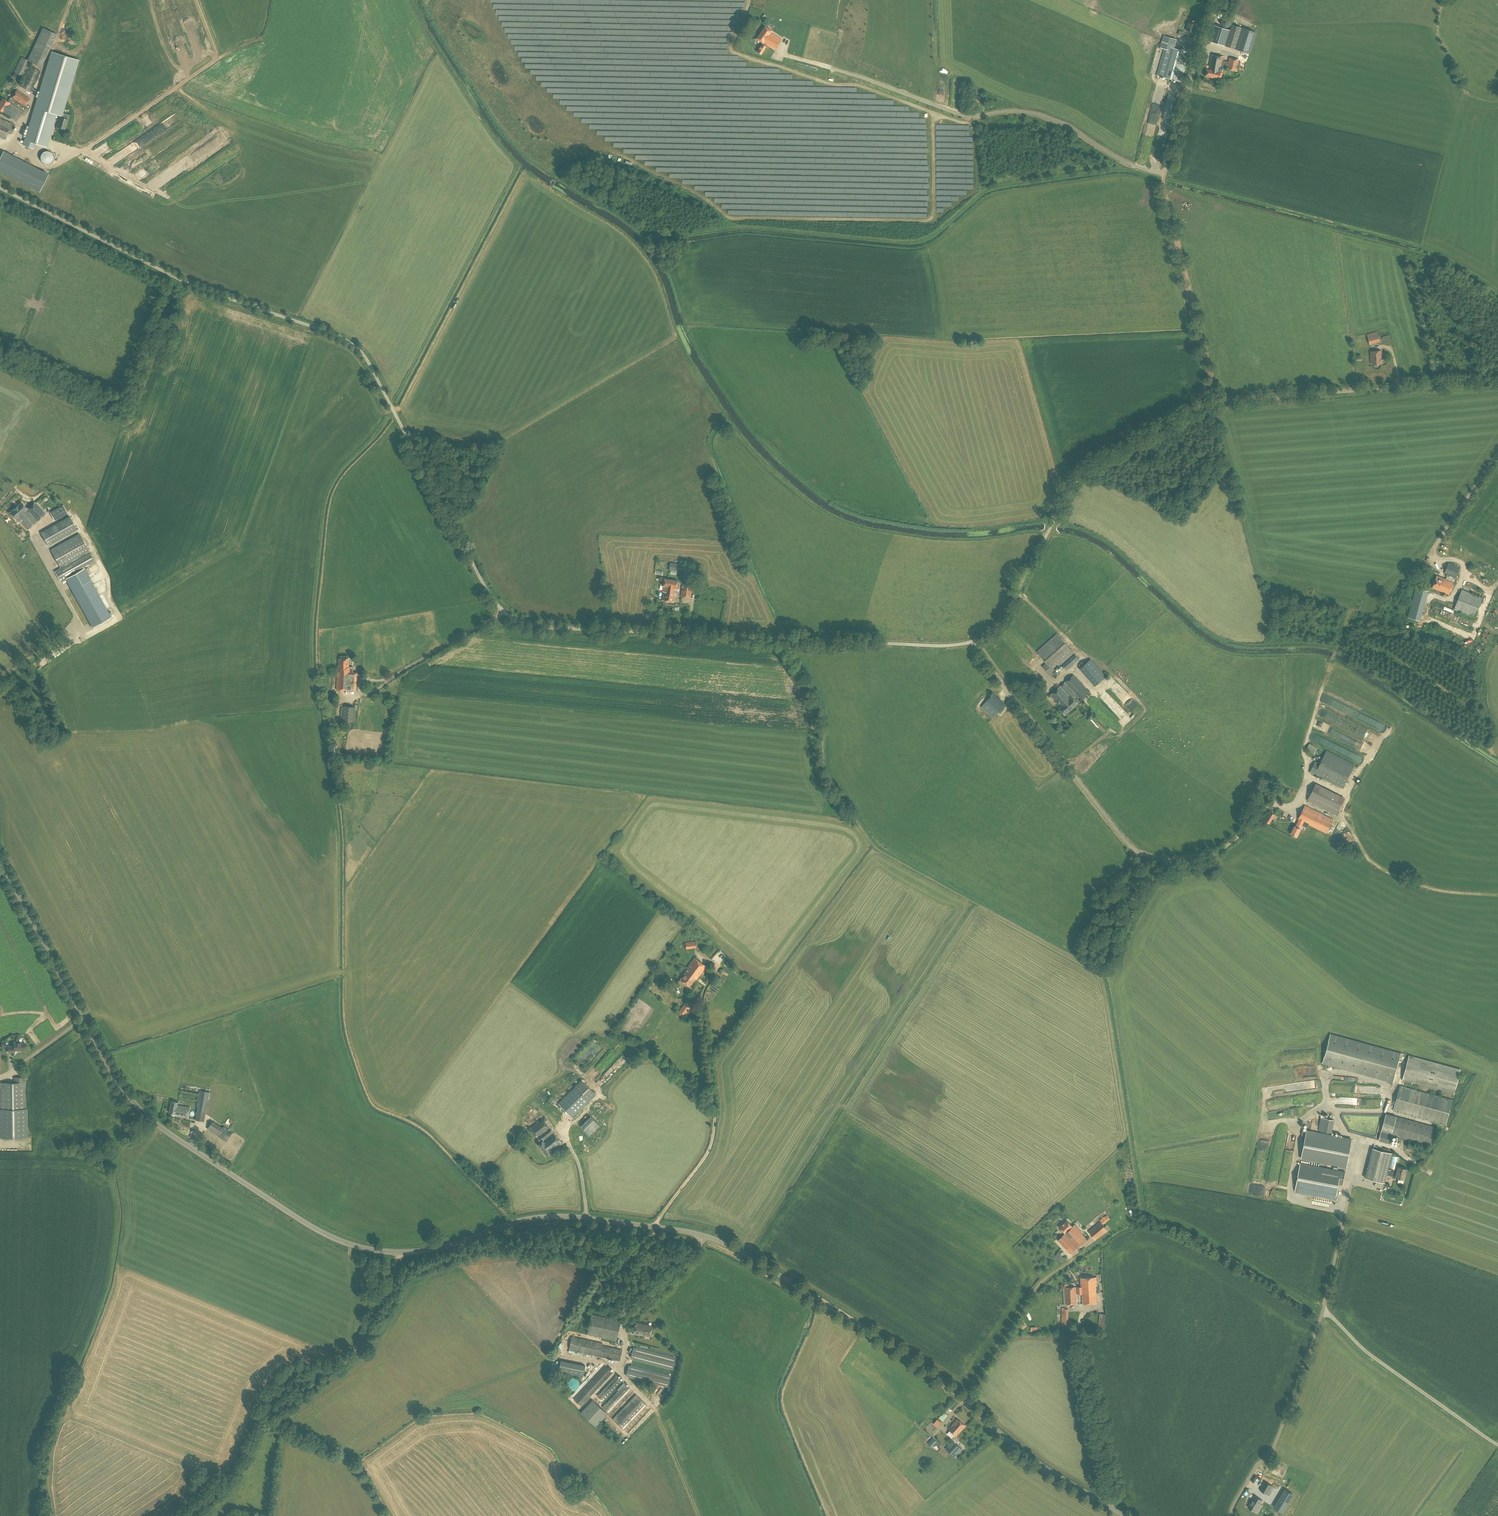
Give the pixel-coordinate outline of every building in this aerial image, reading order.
[(1194,33),(1197,21),(1189,19),(1186,30),(1194,33)] [(1215,25),(1210,41),(1249,54),(1256,32),(1232,25),(1230,30),(1215,25)] [(771,56),(781,40),(770,33),(771,31),(765,26),(756,39),(763,43),(757,52),(761,55),(763,51),(771,56)] [(41,66),(50,48),(56,34),(43,27),(36,42),(28,60),(41,66)] [(817,45),(819,37),(804,35),(803,38),(800,38),(801,34),(795,33),(794,42),(812,45),(812,44),(817,45)] [(1181,82),(1189,53),(1174,48),(1176,40),(1168,37),(1163,36),(1160,48),(1164,49),(1157,75),(1181,82)] [(46,147),(56,115),(62,117),(79,60),(51,52),(23,145),(33,149),(35,144),(46,147)] [(1228,62),(1223,61),(1224,57),(1211,54),(1208,69),(1206,68),(1205,76),(1221,79),(1223,69),(1237,71),(1239,59),(1229,58),(1228,62)] [(23,77),(31,62),(21,57),(14,72),(23,77)] [(31,91),(40,71),(30,66),(20,87),(31,91)] [(782,78),(784,68),(764,66),(762,76),(782,78)] [(16,90),(11,98),(10,97),(8,101),(3,98),(0,102),(0,111),(2,112),(16,121),(21,114),(24,116),(30,107),(26,104),(30,99),(16,90)] [(899,108),(901,100),(888,96),(886,103),(899,108)] [(64,114),(62,118),(59,117),(56,127),(65,129),(68,120),(69,115),(64,114)] [(6,139),(8,133),(11,134),(15,125),(12,124),(0,118),(0,137),(6,139)] [(4,150),(0,159),(0,160),(3,162),(0,169),(27,182),(28,180),(33,183),(34,181),(41,184),(47,170),(4,150)] [(47,164),(48,164),(49,163),(50,163),(51,163),(51,162),(52,161),(52,160),(53,160),(53,159),(53,158),(53,157),(53,156),(53,155),(52,155),(52,154),(51,153),(50,152),(49,152),(48,151),(47,151),(45,151),(44,152),(43,152),(42,153),(41,154),(41,155),(40,155),(40,156),(40,157),(40,158),(40,159),(40,160),(41,160),(41,161),(42,162),(42,163),(43,163),(44,163),(44,164),(45,164),(46,164),(47,164)] [(1369,344),(1380,342),(1377,332),(1367,335),(1369,344)] [(1381,353),(1381,351),(1370,352),(1372,364),(1382,364),(1382,361),(1385,361),(1384,353),(1381,353)] [(27,508),(21,502),(10,513),(15,519),(17,517),(28,530),(46,514),(35,502),(29,508),(28,507),(27,508)] [(54,521),(68,513),(63,505),(50,512),(54,521)] [(48,546),(77,530),(69,516),(41,532),(48,546)] [(75,570),(93,560),(79,534),(50,550),(60,568),(54,572),(60,582),(67,578),(93,626),(110,617),(84,568),(76,573),(75,570)] [(683,567),(683,564),(670,562),(669,569),(677,570),(678,567),(683,567)] [(1449,594),(1460,567),(1449,563),(1444,573),(1447,574),(1445,579),(1437,576),(1432,588),(1449,594)] [(692,583),(693,574),(689,573),(690,571),(684,571),(683,577),(685,577),(685,582),(692,583)] [(677,588),(678,581),(664,579),(662,591),(663,592),(662,600),(674,602),(676,588),(677,588)] [(691,598),(693,585),(682,584),(680,597),(691,598)] [(1419,620),(1428,591),(1416,588),(1408,617),(1419,620)] [(1475,618),(1482,598),(1462,590),(1454,609),(1475,618)] [(111,617),(112,621),(110,622),(111,626),(119,623),(116,615),(111,617)] [(101,623),(90,629),(91,631),(103,625),(101,623)] [(1049,675),(1074,653),(1057,634),(1037,652),(1046,663),(1042,667),(1049,675)] [(47,654),(49,659),(56,655),(54,651),(47,654)] [(1067,670),(1079,659),(1075,654),(1062,665),(1067,670)] [(47,665),(46,664),(49,661),(45,657),(35,665),(40,671),(47,665)] [(349,667),(349,659),(339,658),(339,667),(337,667),(337,672),(336,690),(356,690),(357,672),(353,672),(353,667),(349,667)] [(1095,686),(1106,676),(1091,659),(1080,669),(1095,686)] [(1081,683),(1073,675),(1061,685),(1050,695),(1061,707),(1059,708),(1065,715),(1078,703),(1072,697),(1075,694),(1081,700),(1090,692),(1082,684),(1083,684),(1082,683),(1081,683)] [(72,679),(54,692),(60,700),(78,687),(72,679)] [(993,717),(1005,704),(993,694),(981,707),(993,717)] [(1112,709),(1120,705),(1114,694),(1106,699),(1112,709)] [(354,722),(355,707),(342,706),(341,721),(354,722)] [(1314,754),(1317,749),(1309,744),(1306,749),(1314,754)] [(1327,751),(1320,764),(1315,762),(1310,772),(1343,788),(1355,765),(1327,751)] [(1336,815),(1344,798),(1315,784),(1307,800),(1336,815)] [(1257,812),(1262,805),(1256,801),(1252,808),(1257,812)] [(1327,834),(1333,820),(1305,805),(1298,819),(1299,820),(1295,826),(1291,834),(1296,837),(1300,829),(1302,825),(1307,828),(1309,824),(1327,834)] [(1270,812),(1264,821),(1269,824),(1275,814),(1270,812)] [(718,955),(721,960),(722,961),(727,958),(722,952),(718,955)] [(696,980),(706,966),(694,958),(687,968),(688,969),(680,979),(689,986),(695,979),(696,980)] [(684,1015),(690,1007),(684,1003),(679,1011),(684,1015)] [(1393,1083),(1401,1053),(1330,1033),(1322,1063),(1393,1083)] [(8,1052),(14,1052),(14,1050),(24,1050),(24,1042),(14,1042),(14,1046),(8,1046),(8,1052)] [(1454,1094),(1461,1069),(1409,1055),(1402,1080),(1454,1094)] [(25,1077),(14,1077),(14,1083),(0,1083),(0,1138),(28,1137),(28,1109),(25,1109),(25,1077)] [(572,1118),(588,1101),(595,1094),(582,1081),(559,1104),(572,1118)] [(216,1108),(219,1084),(213,1083),(210,1101),(212,1101),(211,1110),(214,1111),(215,1108),(216,1108)] [(1445,1125),(1452,1100),(1401,1086),(1394,1111),(1445,1125)] [(208,1101),(210,1092),(199,1090),(198,1099),(199,1100),(196,1120),(204,1121),(207,1101),(208,1101)] [(169,1113),(176,1114),(175,1116),(188,1118),(190,1107),(177,1105),(178,1102),(172,1101),(169,1113)] [(595,1110),(601,1103),(598,1101),(592,1107),(595,1110)] [(588,1116),(594,1110),(592,1108),(585,1114),(588,1116)] [(1431,1146),(1436,1128),(1396,1116),(1386,1113),(1381,1132),(1378,1141),(1393,1145),(1396,1136),(1431,1146)] [(547,1156),(552,1151),(551,1150),(561,1143),(553,1132),(545,1122),(547,1120),(545,1116),(530,1128),(538,1139),(540,1142),(538,1144),(547,1156)] [(1320,1127),(1320,1130),(1334,1133),(1336,1119),(1321,1116),(1321,1119),(1318,1119),(1317,1127),(1320,1127)] [(223,1128),(213,1121),(207,1129),(226,1142),(231,1134),(227,1131),(229,1129),(224,1126),(223,1128)] [(1332,1136),(1306,1131),(1302,1154),(1301,1159),(1346,1168),(1352,1139),(1347,1139),(1332,1136)] [(1388,1169),(1390,1164),(1392,1153),(1377,1149),(1378,1146),(1371,1144),(1366,1166),(1363,1177),(1374,1180),(1374,1181),(1385,1184),(1387,1175),(1395,1177),(1404,1179),(1407,1169),(1398,1167),(1397,1171),(1388,1169)] [(1343,1185),(1345,1172),(1300,1163),(1295,1192),(1335,1199),(1338,1184),(1343,1185)] [(1073,1227),(1067,1220),(1060,1227),(1065,1233),(1058,1240),(1071,1254),(1087,1239),(1080,1232),(1081,1231),(1075,1225),(1073,1227)] [(1095,1240),(1107,1230),(1100,1221),(1089,1231),(1095,1240)] [(1058,1261),(1062,1258),(1057,1253),(1053,1257),(1058,1261)] [(1097,1303),(1095,1285),(1096,1285),(1096,1277),(1080,1278),(1081,1286),(1065,1287),(1066,1304),(1077,1304),(1077,1293),(1082,1293),(1083,1304),(1097,1303)] [(616,1340),(621,1320),(591,1314),(587,1333),(616,1340)] [(650,1337),(652,1326),(636,1322),(633,1333),(650,1337)] [(619,1361),(622,1350),(602,1345),(603,1343),(572,1337),(569,1349),(619,1361)] [(633,1348),(630,1359),(672,1370),(675,1359),(633,1348)] [(583,1373),(584,1363),(559,1359),(558,1369),(583,1373)] [(606,1366),(574,1399),(581,1406),(613,1372),(606,1366)] [(668,1385),(670,1377),(628,1366),(626,1374),(668,1385)] [(631,1390),(616,1375),(596,1395),(603,1401),(616,1388),(618,1390),(602,1407),(608,1413),(631,1390)] [(573,1390),(574,1390),(575,1390),(576,1389),(577,1389),(578,1388),(578,1387),(579,1387),(579,1386),(579,1385),(579,1384),(579,1383),(579,1382),(579,1381),(578,1380),(577,1379),(576,1378),(575,1378),(574,1378),(573,1377),(572,1378),(571,1378),(570,1378),(569,1379),(568,1379),(568,1380),(567,1381),(567,1382),(567,1383),(567,1384),(567,1385),(567,1386),(567,1387),(568,1387),(568,1388),(569,1389),(570,1389),(570,1390),(571,1390),(572,1390),(573,1390)] [(658,1384),(652,1394),(656,1396),(662,1386),(658,1384)] [(624,1430),(647,1405),(636,1394),(613,1419),(624,1430)] [(946,1412),(941,1418),(944,1421),(950,1416),(946,1412)] [(966,1425),(958,1418),(948,1429),(956,1436),(966,1425)] [(932,1447),(937,1441),(933,1438),(928,1443),(932,1447)] [(955,1457),(962,1450),(953,1441),(945,1448),(955,1457)] [(923,1461),(913,1471),(916,1474),(926,1464),(923,1461)] [(1269,1495),(1274,1487),(1265,1481),(1260,1490),(1267,1494),(1269,1495)] [(1257,1513),(1262,1505),(1260,1504),(1263,1500),(1254,1495),(1252,1499),(1253,1499),(1248,1507),(1255,1511),(1257,1513)] [(1278,1501),(1274,1507),(1282,1511),(1285,1505),(1278,1501)]
